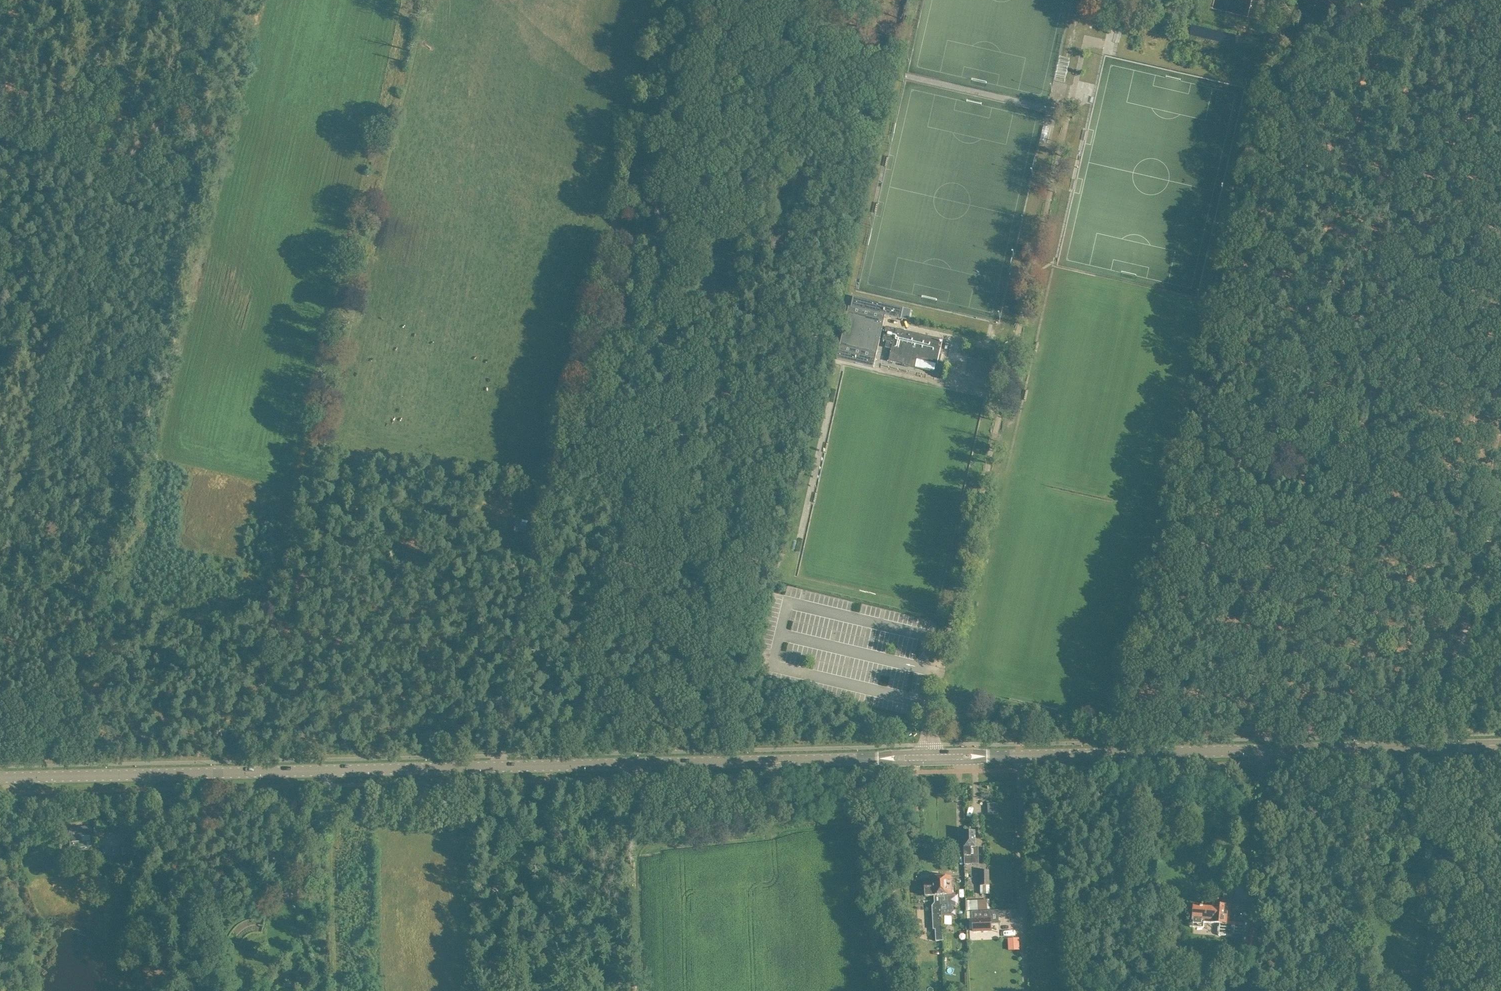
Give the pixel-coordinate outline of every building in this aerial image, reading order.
[(839,350),(837,359),(840,360),(874,368),(874,367),(874,366),(876,359),(875,359),(876,354),(877,354),(884,320),(885,316),(901,319),(903,308),(904,308),(854,296),(853,299),(851,307),(849,307),(848,312),(840,344),(840,346),(839,350)] [(848,307),(842,306),(839,318),(845,319),(848,307)] [(911,310),(903,308),(901,319),(909,321),(909,319),(911,313),(911,310)] [(886,327),(883,340),(893,343),(896,329),(886,327)] [(896,329),(893,343),(889,361),(909,366),(910,358),(937,364),(943,340),(896,329)] [(521,525),(514,524),(512,532),(524,534),(527,522),(522,521),(521,525)] [(987,802),(987,814),(997,814),(998,802),(987,802)] [(85,855),(92,854),(90,830),(70,832),(71,856),(78,855),(78,858),(85,857),(85,855)] [(964,832),(965,864),(971,864),(971,848),(976,848),(976,832),(964,832)] [(980,871),(981,886),(990,885),(989,870),(980,871)] [(286,890),(284,878),(284,874),(281,875),(280,872),(276,873),(277,879),(277,883),(280,883),(281,891),(286,890)] [(943,941),(943,933),(942,933),(941,906),(939,877),(931,878),(931,883),(925,883),(926,896),(935,896),(935,903),(932,906),(933,930),(935,930),(936,941),(943,941)] [(951,877),(939,877),(941,906),(942,933),(943,933),(954,932),(953,906),(955,905),(955,894),(952,894),(951,877)] [(1256,955),(1258,936),(1259,919),(1245,918),(1245,923),(1227,922),(1228,906),(1213,905),(1213,907),(1194,906),(1193,927),(1204,928),(1204,922),(1220,923),(1219,933),(1244,935),(1243,954),(1256,955)] [(992,931),(991,911),(972,912),(972,932),(992,931)] [(954,940),(943,941),(944,953),(947,952),(947,956),(955,955),(954,940)] [(1477,970),(1477,986),(1486,986),(1486,970),(1477,970)]
